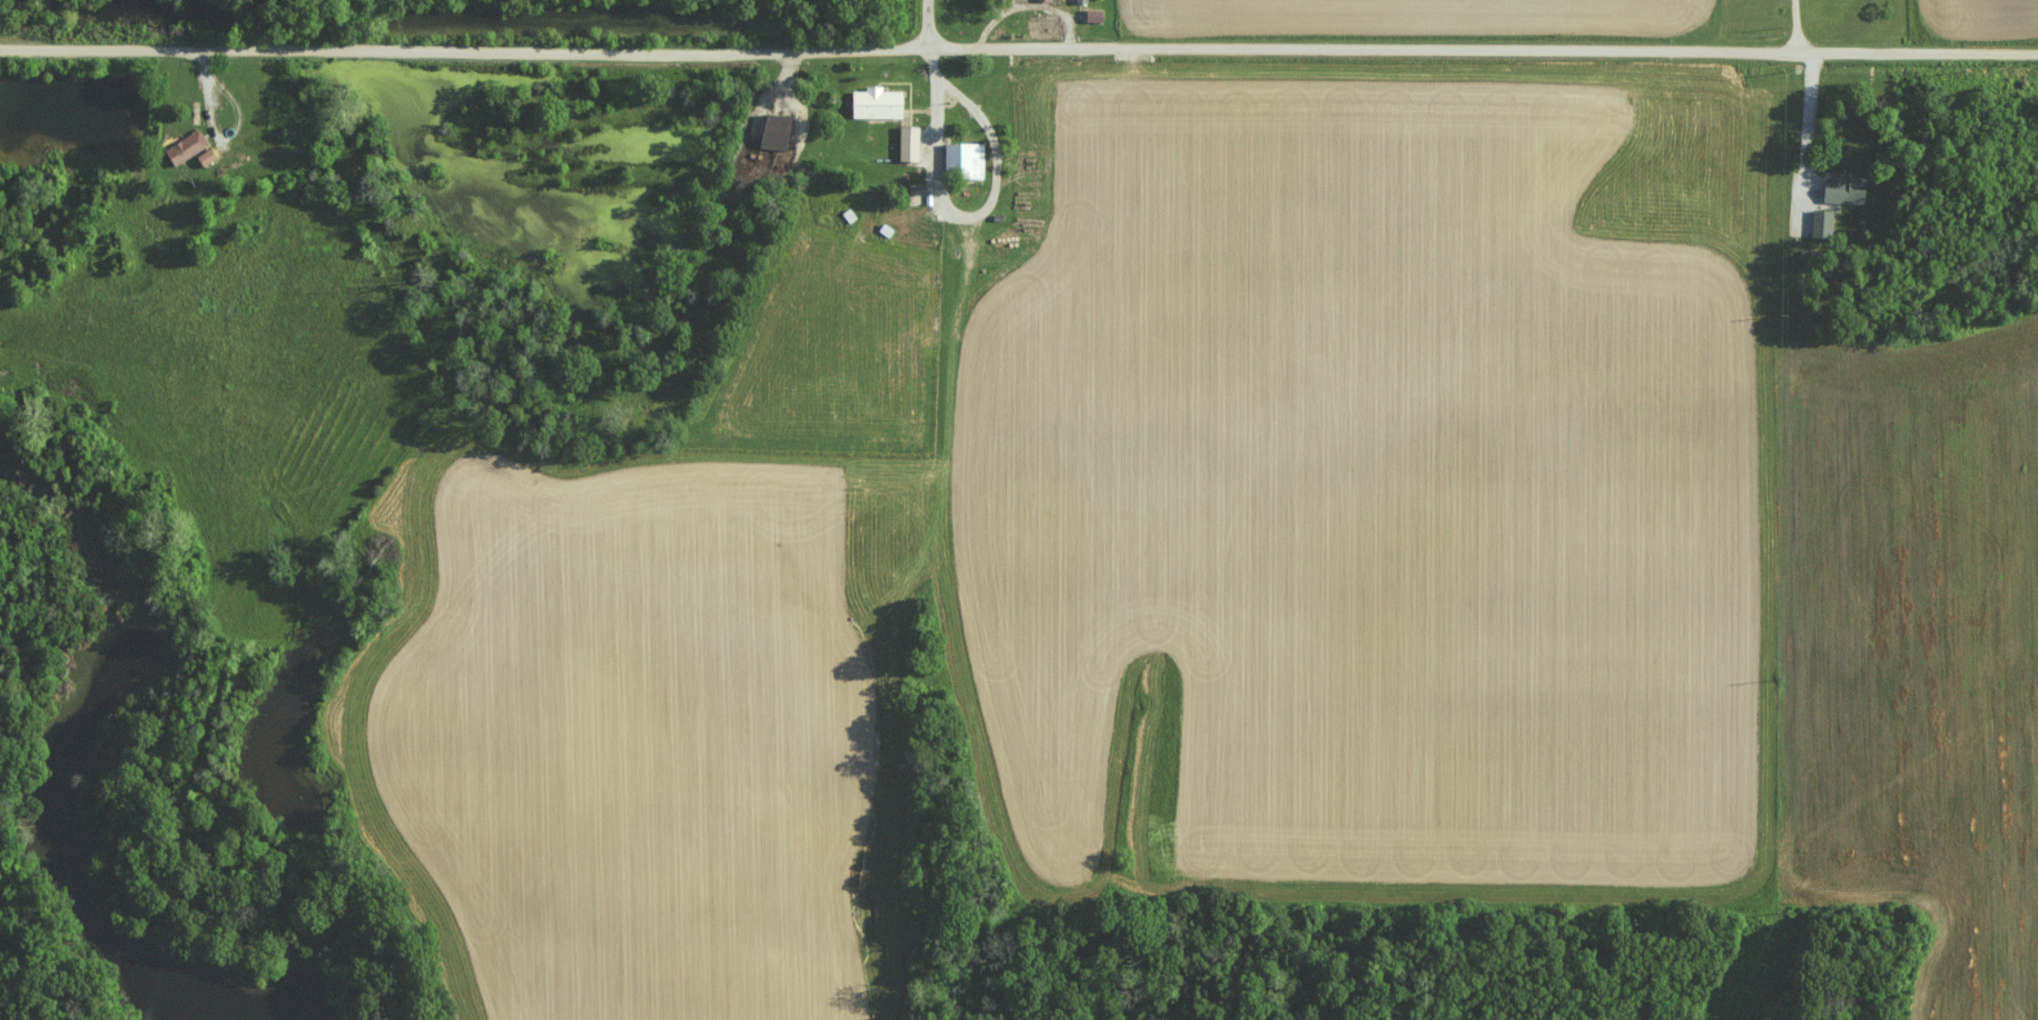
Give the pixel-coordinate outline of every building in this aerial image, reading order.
[(1083,21),(1099,21),(1099,9),(1084,9),(1083,21)] [(899,91),(880,91),(880,86),(863,86),(863,91),(849,91),(850,118),(899,117),(899,91)] [(789,118),(762,113),(756,146),(784,150),(789,118)] [(916,126),(898,126),(897,161),(916,161),(916,126)] [(206,145),(196,129),(162,150),(171,166),(206,145)] [(962,178),(981,179),(981,144),(942,143),(942,171),(962,171),(962,178)] [(195,156),(200,167),(214,160),(209,149),(195,156)] [(1820,202),(1861,204),(1862,176),(1842,175),(1842,178),(1822,177),(1820,202)] [(1809,237),(1829,238),(1830,211),(1810,210),(1809,237)]
